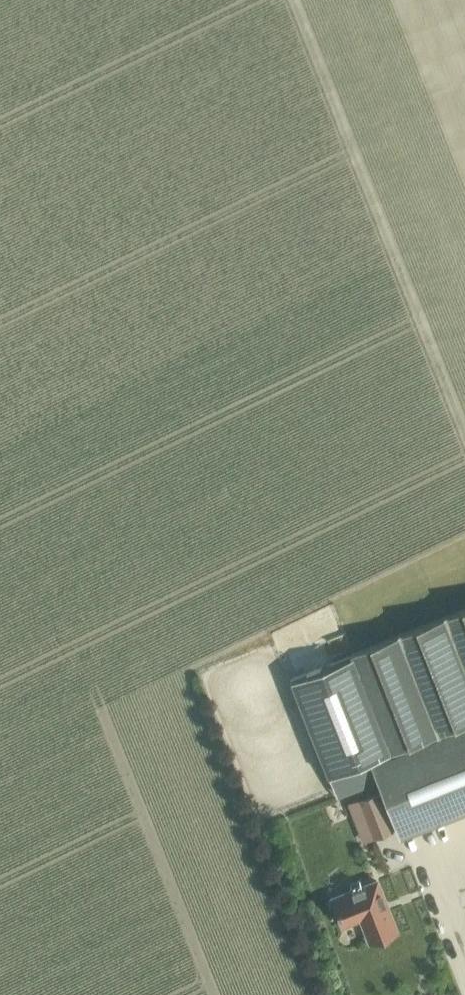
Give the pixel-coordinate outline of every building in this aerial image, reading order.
[(291,677),(328,775),(330,774),(338,795),(377,780),(399,835),(464,809),(464,607),(347,654),(348,656),(331,662),(291,677)] [(378,790),(358,798),(374,837),(393,830),(378,790)] [(334,903),(330,905),(336,920),(340,918),(342,924),(361,916),(370,941),(396,930),(376,880),(332,898),(334,903)]
